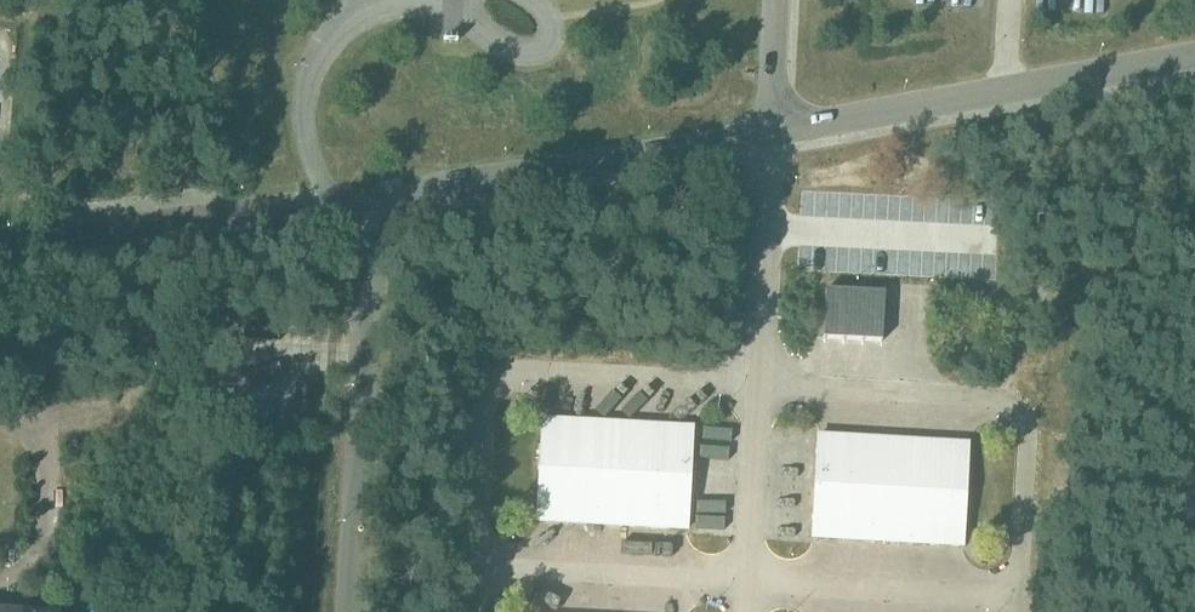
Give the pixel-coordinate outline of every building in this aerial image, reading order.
[(174,250),(176,264),(198,261),(196,246),(174,250)] [(824,338),(882,340),(885,293),(826,289),(824,338)] [(539,485),(537,521),(687,530),(693,428),(543,419),(539,480),(539,485)] [(820,436),(814,538),(964,547),(970,445),(820,436)]
